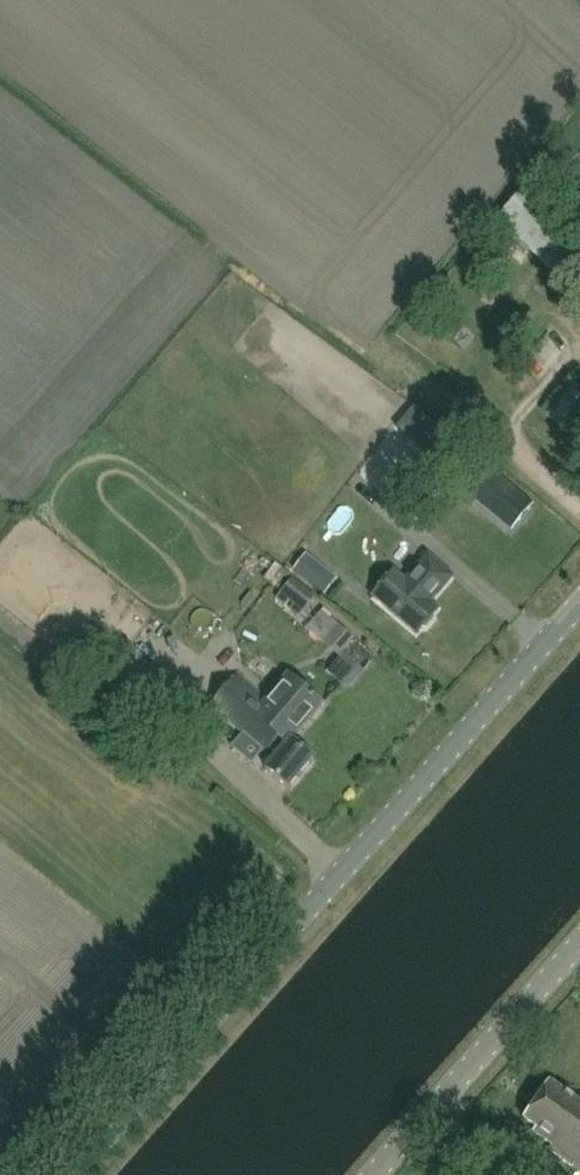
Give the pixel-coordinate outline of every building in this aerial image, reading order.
[(567,283),(579,269),(579,231),(531,184),(498,220),(567,283)] [(543,411),(579,445),(579,372),(543,411)] [(514,528),(533,506),(480,462),(461,484),(514,528)] [(453,577),(428,555),(405,581),(394,572),(372,598),(417,635),(422,629),(426,630),(435,619),(433,616),(439,609),(431,603),(453,577)] [(303,575),(324,594),(332,585),(311,566),(303,575)] [(313,597),(291,579),(280,592),(302,611),(313,597)] [(313,759),(292,742),(291,741),(287,745),(264,725),(275,712),(266,704),(268,702),(267,702),(237,676),(211,706),(265,752),(269,748),(278,756),(266,770),(288,789),(313,759)] [(287,745),(291,741),(292,742),(323,706),(289,676),(267,702),(268,702),(266,704),(275,712),(264,725),(287,745)] [(551,1083),(525,1120),(537,1129),(534,1133),(554,1146),(551,1151),(579,1172),(579,1103),(551,1083)]
